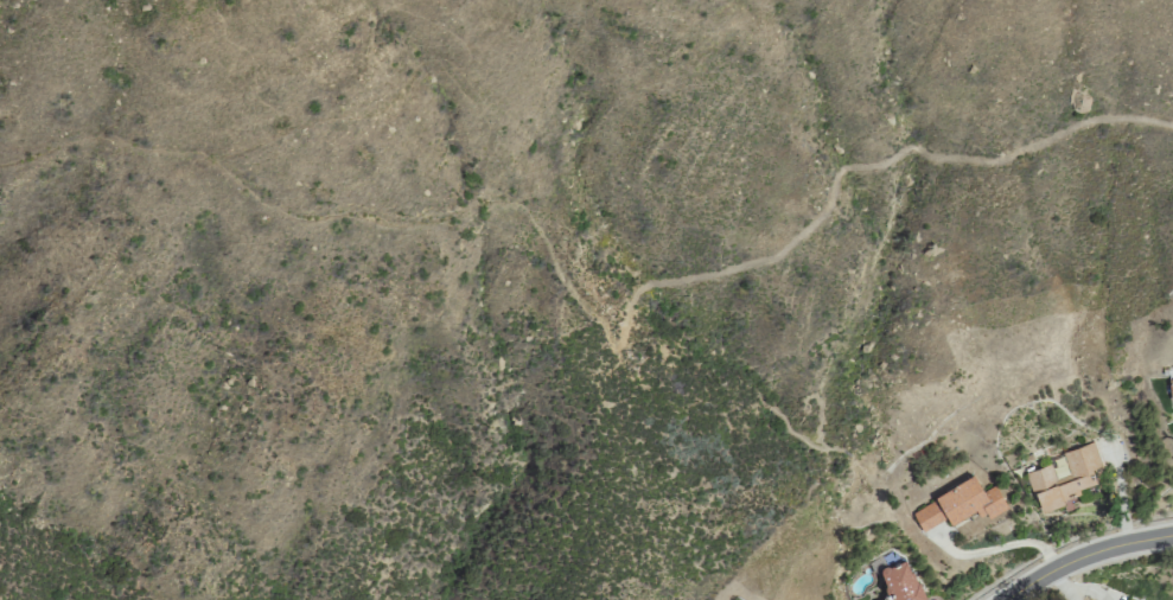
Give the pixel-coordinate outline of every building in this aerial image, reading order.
[(1037,507),(1097,488),(1091,469),(1101,466),(1093,442),(1061,452),(1064,460),(1026,472),(1037,507)] [(1007,507),(996,484),(983,491),(975,476),(911,508),(922,530),(947,518),(949,523),(976,510),(980,520),(1007,507)] [(923,598),(908,558),(879,569),(888,595),(874,599),(916,599),(923,598)]
